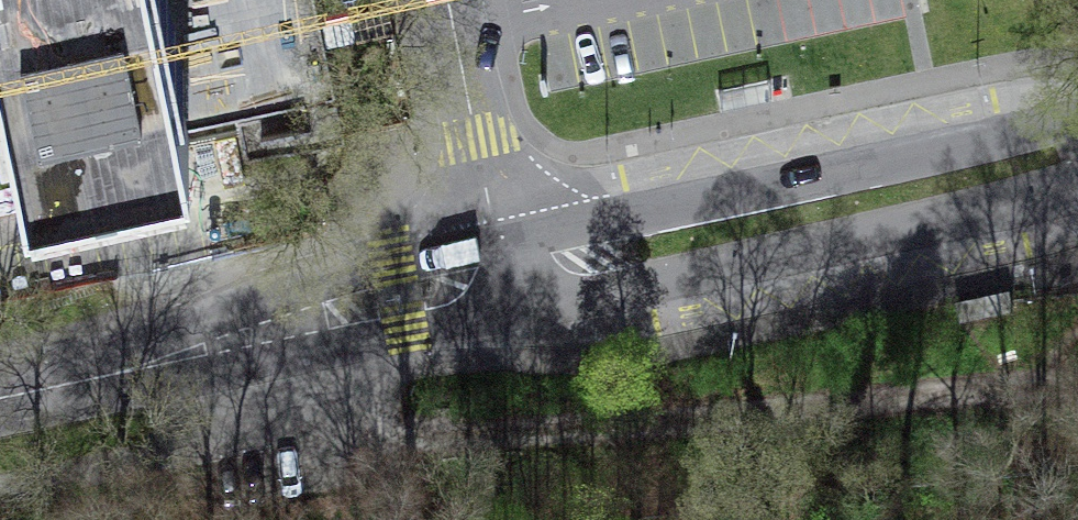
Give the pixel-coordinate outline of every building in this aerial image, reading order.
[(11,165),(187,127),(315,100),(334,96),(314,0),(0,0),(0,167),(11,165)]
